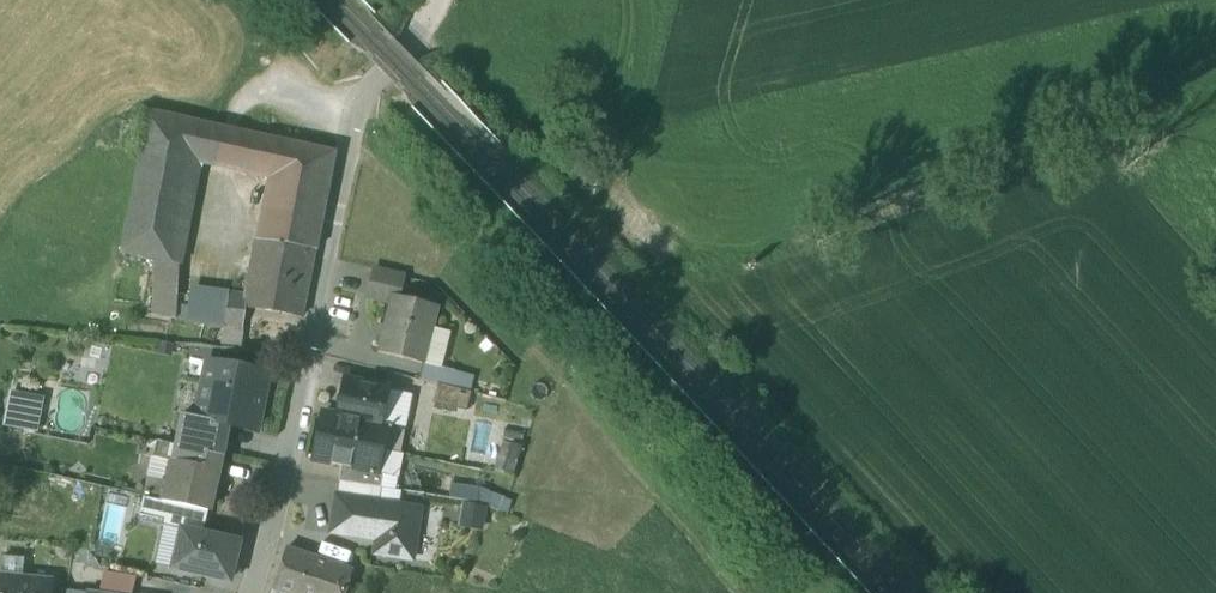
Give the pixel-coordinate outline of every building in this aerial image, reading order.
[(122,253),(155,259),(172,262),(191,160),(212,165),(220,127),(150,112),(122,253)] [(237,131),(220,127),(212,165),(229,169),(237,131)] [(335,153),(237,131),(229,169),(271,178),(258,239),(316,249),(326,198),(335,153)] [(245,307),(303,316),(316,249),(258,239),(257,239),(246,297),(244,307),(245,307)] [(154,316),(227,326),(232,295),(179,287),(179,264),(172,262),(155,259),(154,316)] [(368,297),(391,302),(393,295),(397,297),(403,276),(375,269),(368,297)] [(246,297),(232,295),(227,326),(242,328),(245,307),(244,307),(246,297)] [(422,364),(424,364),(424,363),(433,329),(438,307),(397,297),(393,295),(391,302),(378,352),(422,364)] [(433,329),(424,363),(439,366),(447,332),(433,329)] [(208,361),(197,418),(196,420),(226,426),(257,432),(261,414),(259,413),(264,387),(266,388),(269,373),(208,361)] [(418,379),(439,384),(469,392),(472,379),(454,375),(455,370),(439,366),(424,363),(424,364),(422,364),(418,379)] [(343,380),(336,416),(382,426),(389,391),(389,389),(343,380)] [(465,410),(469,392),(439,384),(435,402),(465,410)] [(44,397),(9,391),(3,425),(38,432),(44,397)] [(389,391),(382,426),(399,429),(406,394),(389,391)] [(377,448),(382,426),(336,416),(323,413),(318,437),(377,448)] [(181,415),(175,444),(172,460),(217,470),(221,453),(220,453),(226,426),(196,420),(197,418),(181,415)] [(405,430),(399,429),(382,426),(377,448),(401,453),(405,430)] [(372,471),(377,448),(318,437),(313,460),(342,466),(372,473),(372,471)] [(168,459),(172,460),(175,444),(157,441),(153,457),(168,460),(168,459)] [(522,447),(511,443),(502,471),(514,475),(522,447)] [(384,474),(396,477),(401,453),(377,448),(372,471),(384,474)] [(168,460),(153,457),(151,457),(146,477),(148,477),(170,476),(173,462),(167,461),(168,460)] [(173,462),(170,476),(164,502),(208,511),(213,487),(212,487),(215,472),(217,472),(217,470),(172,460),(168,459),(168,460),(167,461),(173,462)] [(339,482),(381,488),(384,474),(372,471),(372,473),(342,466),(339,482)] [(159,500),(164,502),(170,476),(148,477),(144,495),(145,496),(159,499),(159,500)] [(336,496),(380,502),(381,488),(339,482),(336,496)] [(477,490),(450,486),(449,498),(472,502),(496,510),(500,498),(477,490)] [(182,530),(203,535),(208,511),(164,502),(159,500),(159,499),(145,496),(141,514),(162,518),(160,526),(182,530)] [(374,554),(412,559),(420,508),(380,502),(336,496),(330,532),(376,539),(374,554)] [(173,569),(182,530),(160,526),(152,564),(173,569)] [(203,535),(182,530),(173,569),(229,581),(238,542),(203,535)] [(352,571),(287,549),(273,591),(280,592),(344,592),(352,571)] [(0,558),(0,576),(24,578),(26,558),(0,555),(0,558)] [(103,571),(99,592),(133,592),(137,576),(103,571)] [(24,578),(0,576),(0,592),(50,592),(51,581),(24,578)]
